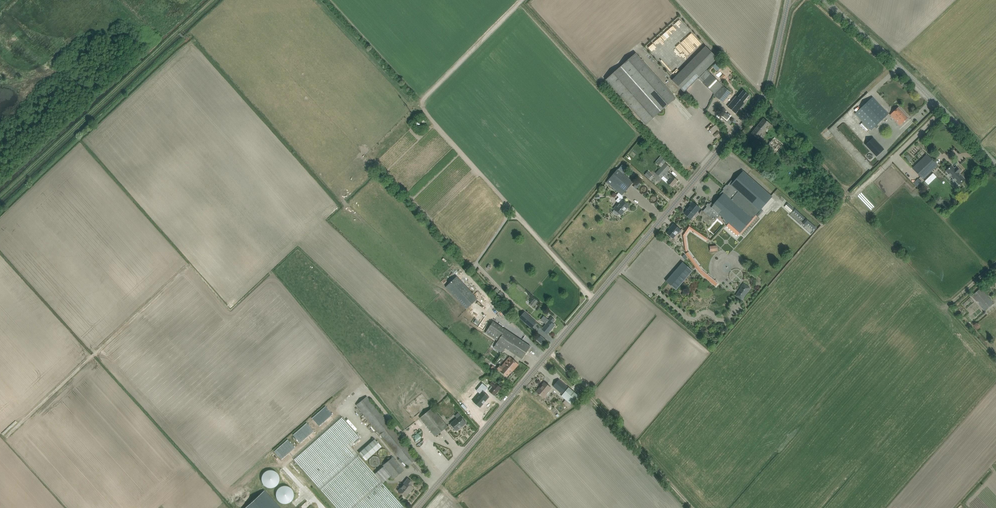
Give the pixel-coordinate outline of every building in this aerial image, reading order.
[(705,46),(698,53),(695,56),(672,80),(684,92),(718,59),(705,46)] [(606,80),(643,121),(646,125),(676,98),(636,53),(606,80)] [(717,62),(713,66),(717,71),(722,66),(717,62)] [(702,75),(698,79),(714,94),(723,86),(707,70),(702,75)] [(731,93),(723,86),(714,94),(722,101),(731,93)] [(749,95),(743,91),(738,98),(737,96),(728,107),(732,110),(735,113),(744,103),(743,102),(749,95)] [(855,114),(871,130),(888,114),(873,97),(858,110),(855,114)] [(894,111),(890,115),(900,125),(905,121),(908,118),(898,107),(897,108),(896,108),(895,108),(893,109),(893,110),(894,111)] [(752,133),(755,136),(761,141),(773,126),(767,122),(763,118),(752,133)] [(679,136),(677,138),(687,147),(688,145),(679,136)] [(774,157),(784,144),(779,140),(775,137),(764,149),(774,157)] [(873,137),(865,145),(876,157),(884,149),(873,137)] [(761,154),(758,151),(753,159),(755,161),(761,154)] [(927,154),(913,168),(923,179),(937,165),(927,154)] [(678,180),(674,177),(667,171),(670,167),(665,163),(668,159),(662,155),(656,162),(661,167),(656,173),(661,178),(663,176),(669,181),(667,183),(668,184),(672,187),(678,180)] [(952,165),(946,171),(953,179),(952,179),(953,182),(953,183),(954,184),(956,185),(957,186),(964,179),(959,173),(960,172),(956,167),(955,169),(952,165)] [(633,182),(629,179),(618,169),(607,182),(618,191),(621,195),(624,191),(625,192),(633,182)] [(760,219),(758,216),(756,215),(762,208),(763,210),(762,211),(763,212),(765,211),(767,213),(776,202),(771,197),(772,197),(747,174),(743,171),(731,185),(729,187),(726,185),(723,189),(725,191),(724,193),(723,193),(714,204),(711,207),(709,210),(707,208),(706,208),(703,211),(709,217),(712,213),(715,215),(717,212),(720,215),(723,218),(740,233),(741,234),(742,234),(744,237),(760,219)] [(924,181),(928,185),(936,177),(933,173),(924,181)] [(618,215),(619,214),(621,215),(625,211),(624,210),(626,209),(629,205),(622,199),(613,209),(615,210),(613,212),(614,213),(617,215),(618,215)] [(684,213),(691,219),(700,208),(692,202),(688,207),(688,208),(687,209),(688,209),(684,213)] [(790,212),(794,207),(789,203),(787,206),(786,205),(785,207),(786,207),(785,208),(790,212)] [(790,215),(801,225),(803,223),(806,225),(804,228),(811,234),(817,228),(795,209),(790,215)] [(703,211),(702,210),(700,212),(700,213),(700,214),(700,215),(702,217),(702,218),(702,219),(702,220),(709,225),(716,217),(717,218),(720,215),(717,212),(715,215),(712,213),(709,217),(703,211)] [(723,218),(722,219),(724,221),(724,222),(727,225),(726,226),(724,228),(735,238),(740,233),(723,218)] [(681,230),(677,227),(674,224),(670,228),(671,228),(667,233),(671,236),(673,238),(678,233),(679,233),(681,230)] [(685,251),(688,251),(685,236),(690,229),(707,240),(708,238),(689,226),(683,235),(685,251)] [(716,286),(718,283),(702,270),(689,251),(685,254),(699,272),(716,286)] [(666,281),(670,285),(676,290),(693,271),(683,262),(666,281)] [(446,287),(466,309),(478,299),(457,277),(446,287)] [(747,291),(749,288),(743,284),(741,287),(744,289),(738,297),(742,299),(748,291),(747,291)] [(981,288),(971,296),(984,311),(994,303),(981,288)] [(533,307),(538,301),(535,298),(530,304),(533,307)] [(525,312),(519,318),(532,328),(537,322),(525,312)] [(544,316),(541,320),(546,324),(542,329),(544,331),(548,334),(555,325),(552,323),(555,320),(551,318),(549,320),(549,321),(544,316)] [(506,348),(518,356),(522,359),(531,347),(527,344),(493,321),(486,333),(498,341),(494,347),(502,353),(506,348)] [(519,364),(515,361),(510,357),(502,367),(500,366),(497,369),(507,377),(512,371),(513,371),(519,364)] [(569,387),(569,388),(559,379),(553,386),(563,394),(561,396),(571,404),(578,395),(569,387)] [(481,392),(475,400),(481,406),(490,395),(485,390),(489,385),(483,381),(477,389),(481,392)] [(501,388),(497,384),(496,383),(495,384),(492,381),(489,385),(493,387),(489,391),(491,392),(495,396),(501,388)] [(543,386),(537,392),(539,394),(540,395),(543,398),(551,388),(544,382),(542,385),(543,386)] [(344,401),(340,396),(332,404),(336,408),(344,401)] [(356,405),(404,463),(407,467),(417,458),(414,455),(366,397),(356,405)] [(420,418),(432,433),(435,436),(447,426),(444,422),(432,408),(420,418)] [(324,411),(309,424),(316,432),(331,419),(324,411)] [(466,422),(460,415),(458,413),(455,416),(457,418),(450,424),(453,427),(456,431),(460,428),(460,427),(466,422)] [(337,507),(404,507),(405,507),(383,483),(392,475),(394,478),(404,470),(393,457),(383,465),(384,466),(375,474),(351,446),(360,438),(342,417),(294,460),(337,507)] [(375,439),(359,453),(366,460),(381,447),(375,439)] [(274,472),(274,482),(284,482),(284,472),(274,472)] [(398,491),(401,494),(405,497),(410,491),(411,491),(413,488),(411,486),(413,483),(408,479),(398,491)] [(286,489),(287,489),(287,496),(295,496),(295,490),(290,490),(290,484),(285,484),(286,489)] [(265,491),(246,507),(280,507),(265,491)]
